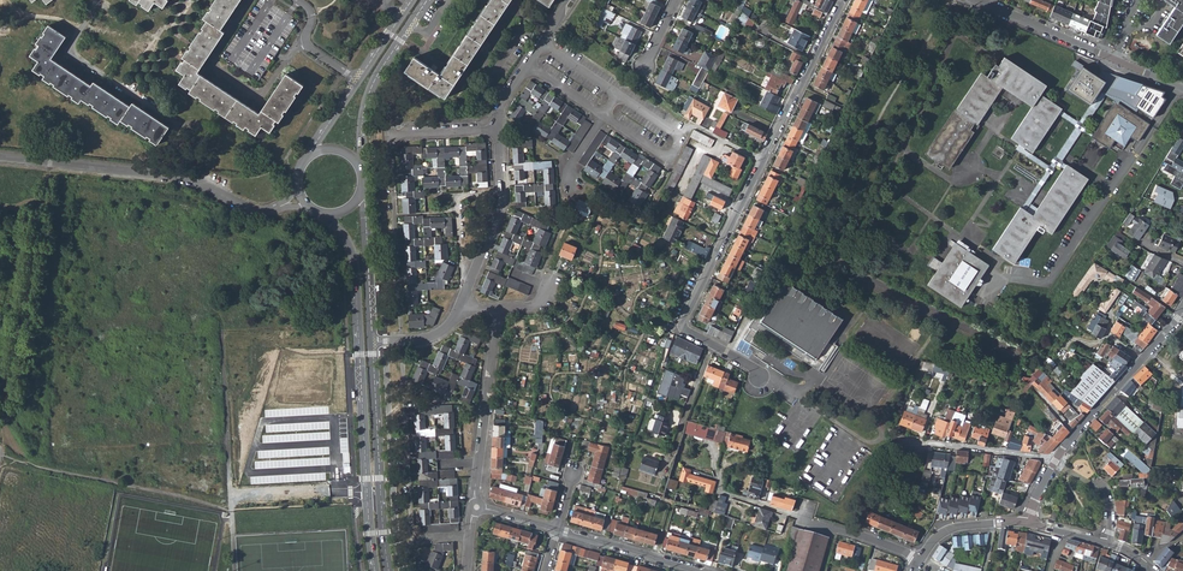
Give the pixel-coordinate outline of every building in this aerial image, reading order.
[(130,1),(138,6),(140,3),(143,6),(142,7),(150,11),(155,4),(164,10),(169,2),(168,1),(169,0),(131,0),(130,1)] [(304,89),(286,76),(259,116),(197,74),(224,35),(220,32),(242,0),(217,0),(210,9),(212,10),(210,13),(208,12),(203,20),(207,23),(202,30),(203,32),(201,35),(199,34),(189,49),(190,50),(188,53),(187,52),(182,59),(185,61),(183,65),(181,64),(175,72),(183,77),(178,85),(186,91),(187,89),(191,92),(189,94),(197,100),(198,98),(201,100),(200,102),(215,112),(216,111),(219,113),(218,114),(233,124),(234,123),(237,125),(237,127),(244,132),(245,129),(249,132),(248,133),(255,138),(261,130),(270,135),(275,127),(274,127),(276,123),(279,125),(284,118),(282,117),(284,113),(286,115),(296,100),(294,99),(297,95),(299,96),(304,89)] [(298,24),(298,23),(264,0),(259,0),(221,58),(258,83),(277,55),(298,24)] [(407,71),(447,98),(451,92),(460,79),(513,0),(493,0),(449,66),(446,70),(443,74),(417,57),(407,71)] [(686,6),(696,11),(701,13),(702,9),(698,7),(701,1),(699,0),(689,0),(686,6)] [(785,21),(792,24),(798,13),(801,15),(804,7),(806,9),(808,5),(806,4),(798,0),(791,0),(795,2),(785,21)] [(814,6),(827,13),(833,1),(831,0),(817,0),(814,6)] [(849,13),(859,19),(866,4),(858,0),(855,0),(849,13)] [(1029,2),(1029,3),(1051,12),(1054,5),(1041,0),(1024,0),(1029,2)] [(1069,25),(1101,39),(1105,27),(1107,20),(1105,20),(1108,12),(1111,0),(1099,0),(1095,10),(1097,11),(1093,21),(1073,12),(1069,25)] [(1171,45),(1182,28),(1182,0),(1164,0),(1177,9),(1158,37),(1171,45)] [(650,2),(645,12),(655,17),(660,7),(650,2)] [(807,2),(806,4),(808,5),(814,8),(822,12),(826,14),(827,13),(814,6),(807,2)] [(1055,4),(1050,16),(1059,20),(1064,8),(1055,4)] [(785,5),(781,11),(786,14),(789,8),(785,5)] [(686,6),(681,16),(691,21),(696,11),(686,6)] [(601,7),(598,14),(611,21),(615,14),(611,12),(603,8),(601,7)] [(814,8),(812,13),(819,17),(822,12),(814,8)] [(1064,8),(1059,20),(1069,25),(1073,12),(1064,8)] [(739,14),(736,21),(745,25),(749,17),(749,16),(745,11),(742,9),(742,10),(739,14)] [(642,17),(640,22),(650,27),(655,17),(645,12),(642,17)] [(849,13),(842,28),(852,33),(859,19),(849,13)] [(749,17),(745,25),(751,29),(755,22),(749,17)] [(695,23),(693,27),(706,33),(707,29),(695,23)] [(627,25),(626,29),(629,31),(625,40),(633,43),(634,44),(641,31),(627,25)] [(682,27),(677,37),(687,42),(692,32),(682,27)] [(795,27),(788,42),(802,49),(810,35),(795,27)] [(148,139),(155,144),(167,126),(132,102),(129,105),(95,82),(91,87),(53,60),(68,40),(50,28),(38,46),(40,48),(38,51),(37,50),(32,57),(39,63),(34,70),(42,76),(43,74),(46,77),(45,79),(52,84),(53,83),(55,85),(55,86),(69,96),(70,95),(74,98),(73,99),(80,104),(82,99),(88,103),(89,101),(92,104),(91,105),(106,115),(107,114),(110,116),(109,118),(116,123),(120,119),(127,124),(128,123),(131,125),(130,126),(145,136),(146,135),(149,137),(148,139)] [(842,28),(834,43),(844,48),(852,33),(842,28)] [(620,37),(615,47),(620,50),(618,54),(625,60),(632,48),(631,47),(633,43),(625,40),(620,37)] [(677,37),(673,47),(686,53),(689,48),(685,46),(687,42),(677,37)] [(834,43),(827,58),(837,63),(844,48),(834,43)] [(704,50),(697,65),(699,66),(709,70),(716,56),(704,50)] [(793,50),(789,58),(794,60),(789,70),(796,74),(802,62),(798,60),(801,54),(793,50)] [(668,56),(662,69),(670,73),(675,64),(680,67),(682,63),(668,56)] [(827,58),(822,68),(832,73),(837,63),(827,58)] [(1046,86),(1004,58),(998,67),(995,65),(986,77),(981,73),(956,110),(955,109),(925,153),(934,158),(935,157),(938,159),(937,161),(947,168),(970,134),(972,132),(974,131),(976,128),(979,125),(980,122),(978,121),(1002,86),(1032,107),(1011,138),(1032,153),(1061,110),(1040,95),(1046,86)] [(1075,60),(1072,65),(1080,69),(1083,64),(1075,60)] [(699,66),(691,83),(699,88),(709,70),(699,66)] [(768,69),(767,71),(781,77),(783,73),(771,67),(770,70),(768,69)] [(822,68),(817,77),(827,82),(832,73),(822,68)] [(1105,83),(1084,68),(1068,90),(1090,105),(1105,83)] [(662,69),(655,82),(669,89),(671,85),(666,82),(670,73),(662,69)] [(783,73),(781,77),(792,83),(794,78),(783,73)] [(772,74),(764,89),(766,91),(775,95),(780,85),(783,87),(786,81),(772,74)] [(532,126),(531,127),(544,136),(545,135),(551,139),(550,139),(562,148),(563,147),(568,139),(556,131),(567,114),(579,123),(584,115),(585,114),(566,102),(548,89),(528,76),(517,92),(520,94),(508,113),(517,119),(525,106),(532,112),(525,122),(532,126)] [(817,77),(813,86),(823,91),(827,82),(817,77)] [(691,83),(688,88),(697,92),(699,88),(691,83)] [(1132,98),(1115,85),(1110,92),(1128,104),(1132,98)] [(726,89),(725,92),(737,98),(739,95),(726,89)] [(766,91),(759,105),(776,114),(780,107),(775,104),(777,101),(778,102),(780,98),(775,95),(766,91)] [(725,92),(718,106),(731,112),(738,99),(737,98),(725,92)] [(828,96),(825,100),(833,104),(835,99),(828,96)] [(688,98),(682,108),(687,111),(692,100),(688,98)] [(687,111),(684,115),(689,118),(692,113),(703,119),(710,107),(694,98),(692,100),(687,111)] [(807,99),(802,109),(812,114),(817,104),(807,99)] [(824,102),(822,107),(832,112),(835,107),(824,102)] [(1149,126),(1116,102),(1092,138),(1113,152),(1115,148),(1123,153),(1132,139),(1138,143),(1149,126)] [(817,104),(812,114),(815,116),(820,106),(817,104)] [(716,107),(710,117),(714,119),(717,121),(723,111),(716,107)] [(802,109),(797,119),(807,124),(812,114),(802,109)] [(717,121),(715,125),(719,127),(720,127),(727,113),(723,111),(717,121)] [(568,139),(563,147),(571,152),(592,120),(584,115),(579,123),(568,139)] [(797,119),(792,128),(802,133),(807,124),(797,119)] [(745,122),(741,128),(764,140),(767,133),(745,122)] [(590,155),(600,140),(607,131),(599,126),(575,161),(583,166),(590,155)] [(792,128),(785,142),(795,147),(798,142),(802,144),(806,135),(802,133),(792,128)] [(694,129),(690,136),(710,146),(714,139),(694,129)] [(719,130),(717,133),(725,137),(727,132),(721,129),(719,130)] [(638,151),(607,131),(600,140),(612,149),(603,163),(590,155),(583,166),(596,175),(598,171),(604,176),(610,168),(619,153),(632,161),(627,168),(633,172),(642,160),(643,157),(637,153),(638,151)] [(1169,159),(1174,162),(1171,166),(1178,170),(1182,173),(1182,162),(1176,158),(1182,147),(1182,140),(1180,138),(1170,157),(1169,159)] [(523,147),(532,147),(531,139),(512,140),(512,147),(511,147),(514,207),(527,206),(526,192),(542,192),(543,206),(556,205),(555,190),(553,190),(553,183),(554,183),(554,168),(552,168),(551,160),(533,161),(530,161),(530,159),(524,159),(523,147)] [(481,140),(462,141),(462,143),(464,163),(482,162),(481,140)] [(823,140),(820,146),(825,151),(828,143),(823,140)] [(785,142),(777,157),(787,162),(795,147),(785,142)] [(404,152),(400,152),(400,166),(405,166),(419,166),(418,155),(418,146),(417,143),(403,144),(404,152)] [(462,143),(440,144),(440,155),(455,154),(456,164),(464,163),(462,143)] [(440,144),(418,146),(418,155),(433,155),(433,165),(441,165),(440,155),(440,144)] [(676,164),(664,186),(671,190),(693,149),(685,145),(676,164)] [(820,146),(815,157),(820,160),(825,151),(820,146)] [(723,159),(722,160),(739,168),(745,157),(733,151),(730,156),(725,154),(724,155),(723,159)] [(643,157),(642,160),(649,165),(641,177),(648,182),(649,183),(658,170),(656,169),(660,163),(646,153),(643,157)] [(703,153),(682,195),(683,196),(695,202),(714,211),(718,214),(722,206),(693,192),(698,181),(728,195),(732,188),(710,177),(702,173),(711,157),(703,153)] [(711,157),(702,173),(710,177),(719,161),(711,157)] [(777,157),(772,167),(782,172),(787,162),(777,157)] [(482,162),(464,163),(464,182),(465,186),(483,185),(482,162)] [(456,174),(441,174),(442,183),(442,186),(457,185),(456,183),(464,182),(464,163),(456,164),(456,174)] [(1088,179),(1067,164),(1033,215),(1021,207),(993,249),(1014,264),(1039,226),(1051,234),(1088,179)] [(434,175),(419,176),(420,187),(434,186),(434,184),(442,183),(441,174),(441,165),(433,165),(434,175)] [(405,174),(401,174),(402,189),(406,189),(420,188),(420,187),(419,176),(419,166),(405,166),(405,174)] [(604,176),(602,179),(615,187),(617,184),(623,188),(629,179),(633,172),(627,168),(622,176),(610,168),(604,176)] [(1171,184),(1180,189),(1182,184),(1182,173),(1178,170),(1171,184)] [(633,172),(629,179),(637,184),(629,196),(639,203),(648,191),(644,188),(648,182),(641,177),(633,172)] [(770,172),(763,187),(773,192),(780,177),(770,172)] [(798,179),(796,185),(805,190),(808,184),(798,179)] [(1158,192),(1154,202),(1171,208),(1176,191),(1156,185),(1154,191),(1158,192)] [(763,187),(755,202),(765,207),(773,192),(763,187)] [(407,196),(403,196),(403,212),(417,211),(416,196),(425,196),(425,188),(406,189),(407,196)] [(794,197),(792,202),(798,204),(802,195),(800,194),(798,199),(794,197)] [(580,196),(576,205),(586,210),(590,201),(585,199),(580,196)] [(678,201),(673,212),(679,215),(679,216),(686,220),(695,202),(683,196),(680,202),(678,201)] [(753,207),(748,216),(758,221),(763,212),(753,207)] [(522,221),(530,225),(534,218),(515,210),(506,230),(516,234),(522,221)] [(714,211),(710,219),(717,223),(720,215),(718,214),(714,211)] [(1130,214),(1123,224),(1127,227),(1131,221),(1134,224),(1128,233),(1138,241),(1145,231),(1149,225),(1139,218),(1138,219),(1130,214)] [(405,223),(403,223),(404,238),(406,238),(416,238),(415,222),(424,222),(423,217),(423,215),(405,216),(405,223)] [(452,216),(435,217),(436,228),(445,228),(446,237),(453,236),(452,216)] [(748,216),(741,232),(755,238),(757,233),(753,231),(755,227),(758,221),(748,216)] [(435,217),(423,217),(424,222),(424,237),(432,237),(431,231),(431,229),(436,228),(435,217)] [(672,217),(662,236),(675,242),(682,227),(681,226),(683,222),(672,217)] [(533,242),(541,245),(545,247),(551,233),(547,231),(550,225),(534,218),(530,225),(539,228),(533,242)] [(513,242),(520,245),(524,238),(516,234),(506,230),(497,251),(507,255),(513,242)] [(1115,236),(1107,247),(1112,250),(1112,252),(1115,255),(1118,254),(1125,259),(1130,252),(1120,245),(1125,237),(1117,231),(1114,235),(1115,236)] [(741,232),(733,246),(743,251),(746,253),(751,244),(752,244),(755,238),(741,232)] [(1164,234),(1158,246),(1164,249),(1165,247),(1171,250),(1176,239),(1164,234)] [(407,245),(404,245),(405,261),(407,261),(417,260),(416,245),(425,245),(424,237),(416,238),(406,238),(407,245)] [(432,237),(424,237),(425,245),(434,245),(434,259),(447,259),(447,244),(443,244),(443,237),(432,237)] [(524,263),(536,268),(542,254),(538,252),(541,245),(533,242),(524,238),(520,245),(530,249),(524,263)] [(956,244),(951,240),(948,245),(953,248),(943,263),(934,257),(928,265),(937,271),(928,285),(961,307),(967,299),(975,286),(980,287),(982,284),(983,282),(980,279),(989,265),(974,255),(975,253),(967,248),(968,247),(958,240),(956,244)] [(564,242),(559,254),(571,259),(576,247),(564,242)] [(692,242),(689,249),(705,257),(710,248),(707,246),(705,248),(692,242)] [(733,246),(728,256),(738,261),(743,251),(733,246)] [(513,265),(516,259),(507,255),(497,251),(489,271),(499,275),(505,262),(513,265)] [(1148,268),(1145,274),(1154,279),(1157,274),(1158,275),(1167,260),(1155,254),(1147,267),(1148,268)] [(728,256),(724,265),(734,270),(738,261),(728,256)] [(516,259),(513,265),(533,274),(536,268),(524,263),(516,259)] [(408,268),(406,268),(406,283),(408,283),(418,283),(417,268),(426,267),(425,260),(417,260),(407,261),(408,268)] [(436,282),(427,282),(427,290),(445,289),(445,279),(449,281),(456,268),(444,262),(438,275),(439,276),(436,282)] [(1074,291),(1079,294),(1082,289),(1084,290),(1091,281),(1091,280),(1092,280),(1092,279),(1093,278),(1094,278),(1095,277),(1097,277),(1098,277),(1099,276),(1100,276),(1102,277),(1103,277),(1104,277),(1113,283),(1114,280),(1116,276),(1094,263),(1074,291)] [(724,265),(717,279),(726,285),(734,270),(724,265)] [(1131,265),(1125,275),(1133,281),(1140,270),(1131,265)] [(756,270),(752,279),(757,281),(761,272),(756,270)] [(505,286),(508,279),(499,275),(489,271),(479,294),(488,298),(495,282),(505,286)] [(1170,290),(1178,295),(1182,297),(1182,295),(1182,274),(1179,272),(1176,276),(1178,277),(1175,281),(1175,282),(1170,290)] [(1157,274),(1154,279),(1162,285),(1165,279),(1158,275),(1157,274)] [(1116,276),(1114,280),(1120,284),(1123,279),(1117,275),(1116,276)] [(508,279),(505,286),(528,295),(532,286),(508,277),(508,279)] [(845,314),(789,277),(769,309),(763,305),(762,308),(752,323),(819,366),(840,335),(836,333),(832,339),(830,337),(845,314)] [(409,291),(407,291),(408,306),(419,305),(418,290),(427,290),(427,282),(418,283),(408,283),(409,291)] [(749,284),(744,294),(747,295),(751,294),(754,287),(749,284)] [(1130,284),(1127,289),(1148,303),(1147,304),(1153,307),(1148,314),(1156,320),(1165,308),(1130,284)] [(714,286),(709,297),(718,302),(723,291),(714,286)] [(1115,288),(1110,295),(1115,299),(1121,291),(1115,288)] [(1162,298),(1161,299),(1170,306),(1178,295),(1170,290),(1167,288),(1161,297),(1162,298)] [(1124,294),(1118,304),(1122,306),(1123,305),(1128,296),(1124,294)] [(1101,304),(1097,309),(1106,314),(1115,299),(1110,295),(1101,304)] [(709,297),(704,306),(714,310),(718,302),(709,297)] [(1138,302),(1135,306),(1137,307),(1142,310),(1138,316),(1144,320),(1151,326),(1156,320),(1148,314),(1146,312),(1148,309),(1144,307),(1139,303),(1138,302)] [(704,306),(697,319),(707,324),(714,310),(704,306)] [(423,314),(408,315),(409,328),(424,327),(424,323),(433,326),(440,310),(433,307),(429,315),(424,315),(423,314)] [(1137,307),(1133,312),(1138,316),(1142,310),(1137,307)] [(1094,316),(1088,329),(1092,332),(1091,334),(1101,339),(1106,328),(1105,328),(1108,321),(1105,319),(1106,316),(1099,312),(1096,317),(1094,316)] [(1117,321),(1111,331),(1119,337),(1126,325),(1127,323),(1120,318),(1117,321)] [(1141,334),(1139,337),(1147,343),(1157,330),(1151,326),(1144,320),(1142,323),(1147,326),(1141,334)] [(615,327),(625,330),(627,324),(617,321),(615,327)] [(711,325),(707,332),(713,335),(716,328),(711,325)] [(1126,325),(1122,333),(1133,344),(1135,342),(1136,344),(1135,345),(1132,350),(1138,355),(1148,344),(1147,343),(1139,337),(1138,339),(1136,337),(1138,334),(1133,332),(1126,327),(1127,326),(1126,325)] [(724,328),(722,332),(724,333),(728,335),(732,337),(734,333),(724,328)] [(460,336),(454,350),(462,353),(473,358),(481,337),(464,329),(461,336),(460,336)] [(677,336),(670,352),(697,363),(703,348),(677,336)] [(666,339),(662,352),(666,353),(668,348),(668,349),(671,340),(666,339)] [(1097,350),(1096,351),(1097,352),(1106,358),(1109,360),(1111,362),(1114,358),(1119,350),(1113,346),(1108,354),(1106,352),(1110,346),(1104,341),(1098,351),(1097,350)] [(439,351),(433,365),(439,367),(453,373),(462,353),(454,350),(443,345),(440,352),(439,351)] [(1119,350),(1114,358),(1124,365),(1130,357),(1119,350)] [(1097,352),(1095,356),(1103,362),(1106,358),(1097,352)] [(462,353),(453,373),(460,376),(470,380),(475,366),(474,366),(477,359),(473,358),(462,353)] [(1043,356),(1041,359),(1053,368),(1055,365),(1051,361),(1043,356)] [(1105,368),(1103,371),(1115,381),(1127,367),(1124,365),(1114,358),(1111,362),(1109,360),(1108,362),(1110,364),(1115,367),(1111,373),(1106,369),(1105,368)] [(1081,378),(1070,393),(1074,395),(1091,407),(1107,390),(1106,386),(1108,384),(1110,384),(1111,385),(1115,381),(1103,371),(1092,364),(1090,366),(1085,361),(1083,363),(1080,359),(1075,364),(1082,372),(1079,377),(1081,378)] [(419,366),(413,380),(430,387),(439,367),(433,365),(423,360),(420,367),(419,366)] [(922,361),(919,368),(934,371),(937,364),(922,361)] [(937,364),(934,371),(945,373),(942,381),(945,382),(947,380),(948,376),(952,367),(937,364)] [(1110,364),(1106,369),(1111,373),(1115,367),(1110,364)] [(708,365),(704,376),(708,378),(706,382),(712,384),(711,386),(718,388),(718,387),(721,381),(725,372),(708,365)] [(439,367),(430,387),(445,393),(446,389),(453,392),(460,376),(453,373),(439,367)] [(948,376),(947,380),(949,381),(951,377),(952,378),(956,368),(952,367),(948,376)] [(1057,367),(1054,371),(1059,375),(1058,377),(1059,378),(1058,380),(1060,382),(1064,375),(1057,367)] [(1133,378),(1130,381),(1135,387),(1138,383),(1141,386),(1148,378),(1153,382),(1154,382),(1156,383),(1157,381),(1151,376),(1153,374),(1145,367),(1133,378)] [(686,387),(686,383),(684,382),(685,377),(666,369),(658,392),(673,398),(673,397),(679,399),(681,393),(689,396),(691,389),(686,387)] [(981,373),(980,377),(983,378),(983,379),(987,381),(989,374),(981,373)] [(1026,377),(1026,381),(1028,382),(1029,382),(1031,383),(1044,396),(1051,390),(1046,385),(1051,381),(1043,373),(1035,380),(1026,377)] [(453,392),(451,396),(469,404),(478,383),(470,380),(460,376),(453,392)] [(721,381),(718,387),(733,393),(738,382),(728,378),(726,383),(721,381)] [(1130,381),(1120,392),(1128,397),(1130,395),(1134,389),(1137,391),(1137,392),(1138,391),(1135,387),(1130,381)] [(1053,388),(1051,390),(1058,398),(1060,395),(1053,388)] [(1058,398),(1053,403),(1063,413),(1070,406),(1067,404),(1069,402),(1068,401),(1071,398),(1074,395),(1070,393),(1065,389),(1060,395),(1058,398)] [(1051,390),(1044,396),(1051,404),(1053,403),(1058,398),(1051,390)] [(1074,395),(1071,398),(1075,401),(1076,400),(1080,402),(1082,404),(1079,406),(1078,407),(1086,412),(1091,407),(1074,395)] [(1116,397),(1105,408),(1115,417),(1126,406),(1116,397)] [(917,412),(916,415),(926,419),(928,413),(925,412),(930,400),(924,398),(920,408),(919,407),(917,412)] [(1153,402),(1152,409),(1162,411),(1164,405),(1153,402)] [(451,405),(433,406),(434,428),(453,427),(453,413),(451,413),(451,405)] [(416,414),(414,414),(415,429),(417,429),(434,428),(433,406),(416,407),(416,414)] [(938,418),(934,428),(936,429),(934,434),(944,438),(945,435),(950,423),(951,420),(952,418),(954,412),(954,411),(949,409),(946,419),(944,418),(944,421),(939,419),(938,418)] [(996,421),(993,430),(999,433),(998,435),(1005,438),(1004,440),(1009,442),(1011,437),(1013,432),(1008,430),(1015,411),(1009,409),(1005,418),(1000,416),(998,421),(996,421)] [(905,411),(900,424),(910,428),(916,415),(906,412),(905,411)] [(1107,411),(1099,420),(1105,425),(1108,421),(1111,423),(1110,426),(1117,432),(1120,429),(1128,436),(1131,432),(1119,421),(1115,417),(1107,411)] [(952,418),(951,420),(957,422),(956,424),(961,426),(965,416),(954,412),(952,418)] [(1070,421),(1068,424),(1072,428),(1084,415),(1080,412),(1078,414),(1070,421)] [(1074,415),(1069,420),(1070,421),(1078,414),(1075,412),(1073,414),(1074,415)] [(916,415),(910,428),(920,432),(926,419),(916,415)] [(656,419),(652,432),(665,437),(669,424),(668,424),(669,419),(659,416),(657,420),(656,419)] [(1121,420),(1119,421),(1131,432),(1147,447),(1154,452),(1157,434),(1144,423),(1137,430),(1135,428),(1131,424),(1130,424),(1127,422),(1129,420),(1126,417),(1122,421),(1121,420)] [(536,418),(535,433),(536,433),(536,438),(542,438),(544,420),(536,418)] [(493,436),(504,436),(505,420),(494,419),(493,436)] [(1146,420),(1144,423),(1157,434),(1158,429),(1147,419),(1146,420)] [(684,429),(683,432),(693,435),(693,434),(703,437),(714,441),(717,429),(716,429),(687,420),(684,429)] [(950,423),(945,435),(956,439),(961,426),(956,424),(957,422),(951,420),(950,423)] [(1095,420),(1092,423),(1099,429),(1102,426),(1095,420)] [(961,426),(956,439),(964,442),(965,437),(964,437),(966,432),(967,432),(970,424),(969,424),(965,423),(963,427),(961,426)] [(1057,430),(1050,437),(1059,442),(1069,431),(1061,423),(1055,428),(1057,430)] [(1092,423),(1089,426),(1096,432),(1099,429),(1092,423)] [(1022,443),(1020,450),(1026,451),(1026,445),(1028,445),(1029,444),(1031,444),(1032,441),(1033,440),(1034,439),(1040,431),(1030,425),(1025,435),(1022,441),(1022,443)] [(974,426),(970,436),(978,440),(977,443),(983,445),(987,434),(989,429),(986,428),(985,430),(983,430),(976,427),(974,426)] [(453,427),(434,428),(435,450),(453,449),(455,449),(454,435),(452,435),(452,427),(453,427)] [(417,437),(415,437),(416,452),(435,450),(434,428),(417,429),(417,437)] [(1107,430),(1098,439),(1104,445),(1105,444),(1109,448),(1115,442),(1116,443),(1118,441),(1107,430)] [(726,431),(723,443),(727,444),(727,446),(748,451),(751,440),(742,438),(743,436),(726,431)] [(1034,439),(1033,440),(1040,444),(1043,442),(1045,443),(1037,452),(1049,453),(1059,442),(1050,437),(1040,431),(1034,439)] [(492,446),(503,447),(504,436),(493,436),(492,446)] [(1009,442),(1006,449),(1020,450),(1022,443),(1022,441),(1011,437),(1009,442)] [(556,438),(551,454),(562,457),(567,441),(556,438)] [(583,440),(580,448),(587,450),(587,449),(596,452),(592,465),(603,468),(606,458),(608,449),(609,447),(583,440)] [(492,457),(503,457),(503,447),(492,446),(492,457)] [(1147,447),(1142,452),(1145,455),(1144,456),(1147,459),(1147,467),(1150,470),(1154,452),(1147,447)] [(453,449),(435,450),(435,459),(453,458),(453,449)] [(435,450),(416,452),(417,464),(428,463),(436,467),(435,459),(435,450)] [(967,464),(968,452),(957,450),(956,457),(951,456),(948,468),(947,470),(954,471),(956,462),(967,464)] [(1138,474),(1138,479),(1149,478),(1150,470),(1147,467),(1129,450),(1124,455),(1144,474),(1138,474)] [(548,452),(545,462),(548,463),(547,469),(557,472),(562,457),(551,454),(548,452)] [(933,452),(932,466),(942,467),(948,468),(951,456),(951,454),(933,452)] [(1110,460),(1102,468),(1111,477),(1123,465),(1109,452),(1105,456),(1110,460)] [(984,454),(983,462),(989,463),(991,454),(984,454)] [(1001,456),(1001,458),(1004,459),(1001,467),(1012,470),(1013,465),(1014,463),(1016,457),(1001,456)] [(491,467),(502,468),(503,457),(492,457),(491,467)] [(643,458),(640,470),(655,475),(659,463),(643,458)] [(1026,466),(1025,468),(1029,471),(1030,470),(1036,473),(1041,463),(1039,460),(1029,459),(1026,466)] [(428,463),(417,464),(418,480),(419,480),(436,479),(436,470),(436,467),(428,463)] [(583,478),(582,483),(597,487),(603,468),(592,465),(590,473),(589,475),(588,480),(583,478)] [(990,466),(990,469),(996,470),(993,477),(997,477),(1007,481),(1009,481),(1012,470),(1001,467),(990,466)] [(684,467),(680,478),(681,480),(685,481),(688,480),(698,484),(702,485),(707,486),(705,491),(712,493),(715,482),(689,474),(691,469),(684,467)] [(1025,468),(1019,479),(1031,483),(1036,473),(1030,470),(1029,471),(1025,468)] [(454,469),(436,470),(436,479),(454,478),(454,469)] [(924,470),(921,481),(929,483),(932,472),(924,470)] [(507,473),(491,472),(491,478),(506,479),(511,481),(512,475),(507,473)] [(526,476),(524,483),(530,485),(532,479),(532,477),(526,476)] [(752,477),(747,496),(758,499),(763,481),(752,477)] [(993,477),(989,489),(1002,493),(1002,492),(1007,481),(997,477),(993,477)] [(454,478),(436,479),(437,501),(457,500),(456,478),(454,478)] [(669,478),(667,487),(677,489),(679,480),(669,478)] [(1118,482),(1109,483),(1111,491),(1120,488),(1128,487),(1128,485),(1130,485),(1130,488),(1144,487),(1144,483),(1148,483),(1149,478),(1138,479),(1118,482)] [(419,487),(418,487),(418,502),(420,502),(437,501),(436,479),(419,480),(419,487)] [(549,480),(543,498),(554,501),(559,484),(549,480)] [(493,486),(490,497),(504,501),(508,491),(499,488),(493,486)] [(623,486),(622,489),(630,492),(630,494),(636,495),(637,490),(623,486)] [(636,495),(634,502),(636,502),(638,496),(646,498),(646,497),(647,493),(637,490),(636,495)] [(508,491),(504,501),(520,506),(522,499),(523,495),(516,493),(508,491)] [(1002,493),(998,503),(1015,509),(1019,499),(1002,492),(1002,493)] [(526,500),(525,505),(529,506),(531,500),(533,495),(528,493),(527,496),(526,500)] [(724,515),(727,504),(723,503),(725,497),(719,495),(718,501),(715,512),(724,515)] [(969,498),(966,509),(969,510),(969,514),(977,514),(981,497),(970,495),(969,498)] [(772,496),(770,504),(782,508),(784,499),(772,496)] [(949,500),(946,512),(949,513),(949,516),(955,515),(956,511),(960,498),(950,496),(949,500)] [(960,498),(956,511),(959,512),(959,515),(965,515),(966,509),(969,498),(960,496),(960,498)] [(538,497),(536,501),(542,503),(539,511),(547,513),(547,510),(550,511),(554,501),(543,498),(538,497)] [(937,509),(936,512),(939,513),(938,516),(945,516),(946,512),(949,500),(940,498),(937,509)] [(713,499),(709,510),(715,512),(718,501),(713,499)] [(457,500),(437,501),(438,523),(458,522),(457,500)] [(1166,511),(1171,518),(1180,511),(1172,500),(1166,511)] [(420,509),(419,509),(420,524),(438,523),(437,501),(420,502),(420,509)] [(73,513),(84,514),(85,505),(74,504),(73,513)] [(574,510),(571,521),(581,524),(584,513),(585,508),(575,505),(574,510)] [(1125,508),(1116,506),(1116,514),(1119,515),(1124,516),(1126,508),(1125,508)] [(698,512),(698,513),(708,516),(709,510),(699,507),(698,512)] [(88,508),(87,515),(91,516),(90,524),(99,526),(102,511),(88,508)] [(584,513),(581,524),(591,527),(594,516),(595,511),(585,508),(584,513)] [(760,508),(753,525),(765,529),(770,516),(771,517),(773,512),(760,508)] [(1052,510),(1050,519),(1055,520),(1058,512),(1052,510)] [(870,511),(866,522),(877,527),(881,516),(870,511)] [(594,516),(591,527),(607,531),(611,519),(605,517),(604,519),(594,516)] [(725,516),(722,526),(732,529),(735,519),(725,516)] [(881,516),(877,527),(890,532),(894,521),(881,516)] [(1135,523),(1135,524),(1143,526),(1144,522),(1138,521),(1139,517),(1136,516),(1136,520),(1135,523)] [(611,519),(607,531),(624,536),(627,525),(629,518),(623,517),(621,522),(621,524),(617,523),(618,520),(612,519),(611,519)] [(1147,518),(1145,535),(1152,537),(1154,527),(1154,519),(1147,518)] [(1118,520),(1116,527),(1128,531),(1131,525),(1130,525),(1123,522),(1118,520)] [(894,521),(890,532),(903,537),(907,527),(894,521)] [(1154,527),(1152,537),(1161,539),(1166,522),(1159,521),(1157,528),(1154,527)] [(420,524),(418,524),(418,533),(459,531),(458,522),(438,523),(420,524)] [(1159,545),(1170,542),(1182,529),(1182,522),(1182,523),(1181,522),(1172,530),(1169,529),(1171,523),(1166,522),(1161,539),(1159,545)] [(497,524),(494,535),(508,539),(511,529),(497,524)] [(627,525),(624,536),(634,539),(637,528),(627,525)] [(907,527),(903,537),(914,541),(918,531),(907,527)] [(1116,527),(1116,530),(1119,531),(1117,540),(1125,542),(1128,531),(1116,527)] [(637,528),(634,539),(644,542),(647,531),(637,528)] [(787,570),(819,570),(829,538),(793,528),(788,543),(795,545),(787,570)] [(1001,529),(997,549),(999,550),(1005,551),(1006,545),(1008,532),(1009,529),(1001,528),(1001,529)] [(511,529),(508,539),(518,542),(521,532),(511,529)] [(1134,529),(1132,537),(1142,538),(1143,531),(1134,529)] [(647,531),(644,542),(654,545),(654,544),(658,545),(662,533),(658,532),(657,534),(647,531)] [(662,546),(662,547),(676,551),(679,540),(680,535),(666,531),(665,535),(662,546)] [(77,552),(91,555),(95,534),(83,532),(82,537),(80,537),(77,552)] [(521,532),(518,542),(528,545),(527,549),(532,550),(534,544),(535,544),(538,537),(521,532)] [(1008,532),(1006,545),(1015,546),(1018,535),(1014,534),(1014,533),(1008,532)] [(1015,546),(1014,552),(1023,554),(1025,547),(1025,545),(1026,534),(1019,533),(1018,535),(1015,546)] [(955,538),(952,538),(954,549),(964,548),(964,552),(972,551),(972,547),(985,545),(986,543),(987,543),(989,534),(982,535),(982,536),(978,537),(978,535),(971,536),(971,537),(967,538),(967,536),(959,537),(959,539),(956,539),(955,538)] [(1026,534),(1025,545),(1029,547),(1028,550),(1036,552),(1040,537),(1027,534),(1026,534)] [(689,543),(686,554),(695,557),(699,546),(700,541),(696,540),(697,539),(691,537),(689,543)] [(1040,537),(1036,552),(1043,554),(1044,550),(1048,551),(1051,539),(1040,537)] [(1132,541),(1131,544),(1141,546),(1142,538),(1132,537),(1132,541)] [(679,540),(676,551),(686,554),(689,543),(679,540)] [(1068,540),(1062,554),(1067,556),(1069,553),(1070,550),(1075,552),(1079,543),(1068,540)] [(840,542),(837,553),(838,554),(841,554),(856,559),(859,548),(840,542)] [(426,565),(437,570),(439,570),(447,570),(454,556),(453,543),(435,545),(436,552),(435,554),(432,552),(426,565)] [(1075,552),(1075,553),(1083,555),(1086,545),(1079,543),(1075,552)] [(751,545),(747,557),(752,558),(752,560),(759,562),(760,561),(763,548),(751,545)] [(763,548),(760,561),(773,565),(778,550),(772,548),(773,547),(765,545),(763,548)] [(1086,545),(1083,555),(1096,559),(1100,548),(1086,545)] [(699,546),(695,557),(712,561),(715,548),(710,546),(709,549),(699,546)] [(954,555),(939,546),(932,556),(931,558),(946,567),(947,566),(948,564),(951,566),(955,559),(952,558),(954,555)] [(722,548),(718,563),(732,568),(736,552),(722,548)] [(1154,561),(1154,563),(1163,570),(1164,570),(1167,566),(1171,558),(1170,558),(1173,553),(1166,548),(1165,548),(1154,561)] [(1095,570),(1104,570),(1108,561),(1110,557),(1106,555),(1108,551),(1102,549),(1095,570)] [(561,552),(558,562),(569,565),(572,554),(570,554),(565,553),(561,552)] [(736,552),(732,568),(738,569),(742,554),(736,552)] [(483,553),(482,563),(493,564),(494,554),(483,553)] [(522,570),(533,570),(538,554),(532,553),(531,557),(526,556),(522,570)] [(595,553),(592,560),(598,562),(599,556),(600,554),(595,553)] [(37,564),(63,567),(64,556),(49,554),(49,557),(38,555),(37,564)] [(509,555),(505,566),(511,568),(514,556),(509,555)] [(1114,563),(1117,556),(1114,555),(1111,562),(1108,561),(1104,570),(1111,570),(1114,563)] [(596,565),(602,567),(601,570),(610,570),(612,570),(614,570),(617,561),(605,557),(605,558),(599,556),(598,562),(596,565)] [(89,558),(78,557),(77,570),(87,570),(89,558)] [(1171,558),(1167,566),(1174,570),(1177,563),(1178,561),(1178,560),(1171,558)] [(869,570),(871,570),(897,570),(898,567),(872,559),(871,561),(869,569),(869,570)] [(947,566),(953,570),(955,563),(956,560),(955,559),(952,563),(951,566),(948,564),(947,566)] [(1054,569),(1060,570),(1061,570),(1077,570),(1078,567),(1070,565),(1071,562),(1068,560),(1066,563),(1057,560),(1054,569)] [(33,562),(19,561),(19,563),(13,562),(12,570),(32,570),(33,562)] [(614,570),(632,570),(633,566),(628,565),(629,564),(617,561),(614,570)] [(1174,570),(1182,570),(1182,561),(1181,561),(1180,563),(1182,564),(1182,565),(1177,563),(1174,570)] [(555,570),(567,570),(569,565),(558,562),(555,570)] [(1111,570),(1125,570),(1126,568),(1114,563),(1111,570)]
